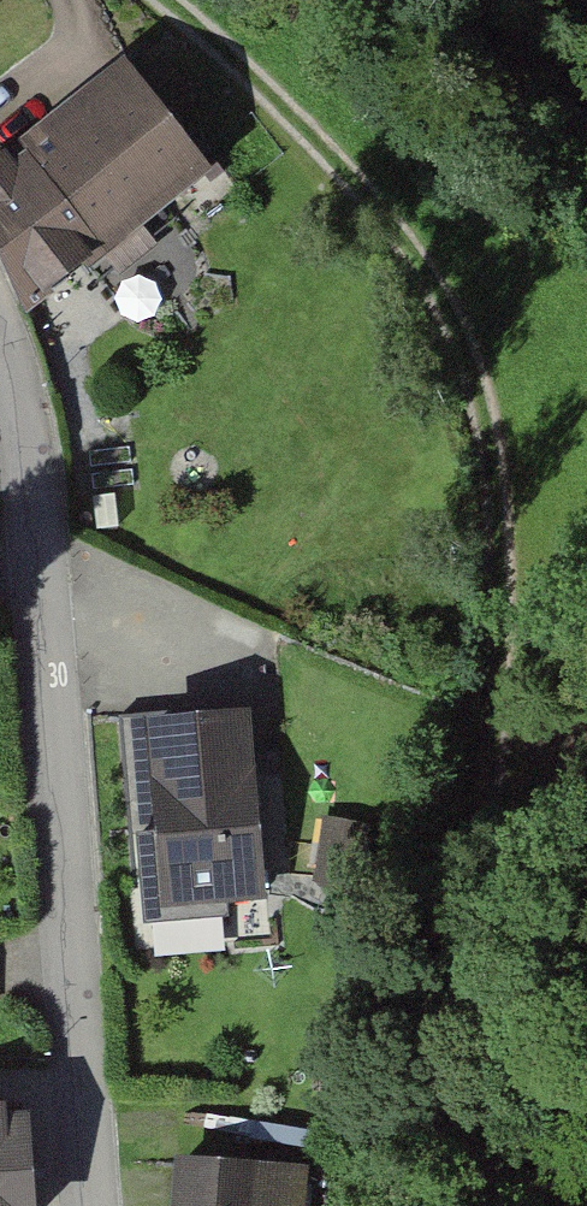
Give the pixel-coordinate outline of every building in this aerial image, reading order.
[(18,303),(200,160),(170,116),(192,97),(161,56),(12,168),(5,154),(0,157),(0,260),(18,303)] [(246,769),(157,779),(168,895),(258,890),(246,769)] [(20,1118),(0,1121),(0,1205),(27,1205),(20,1118)] [(179,1205),(286,1205),(289,1165),(182,1161),(179,1205)]
